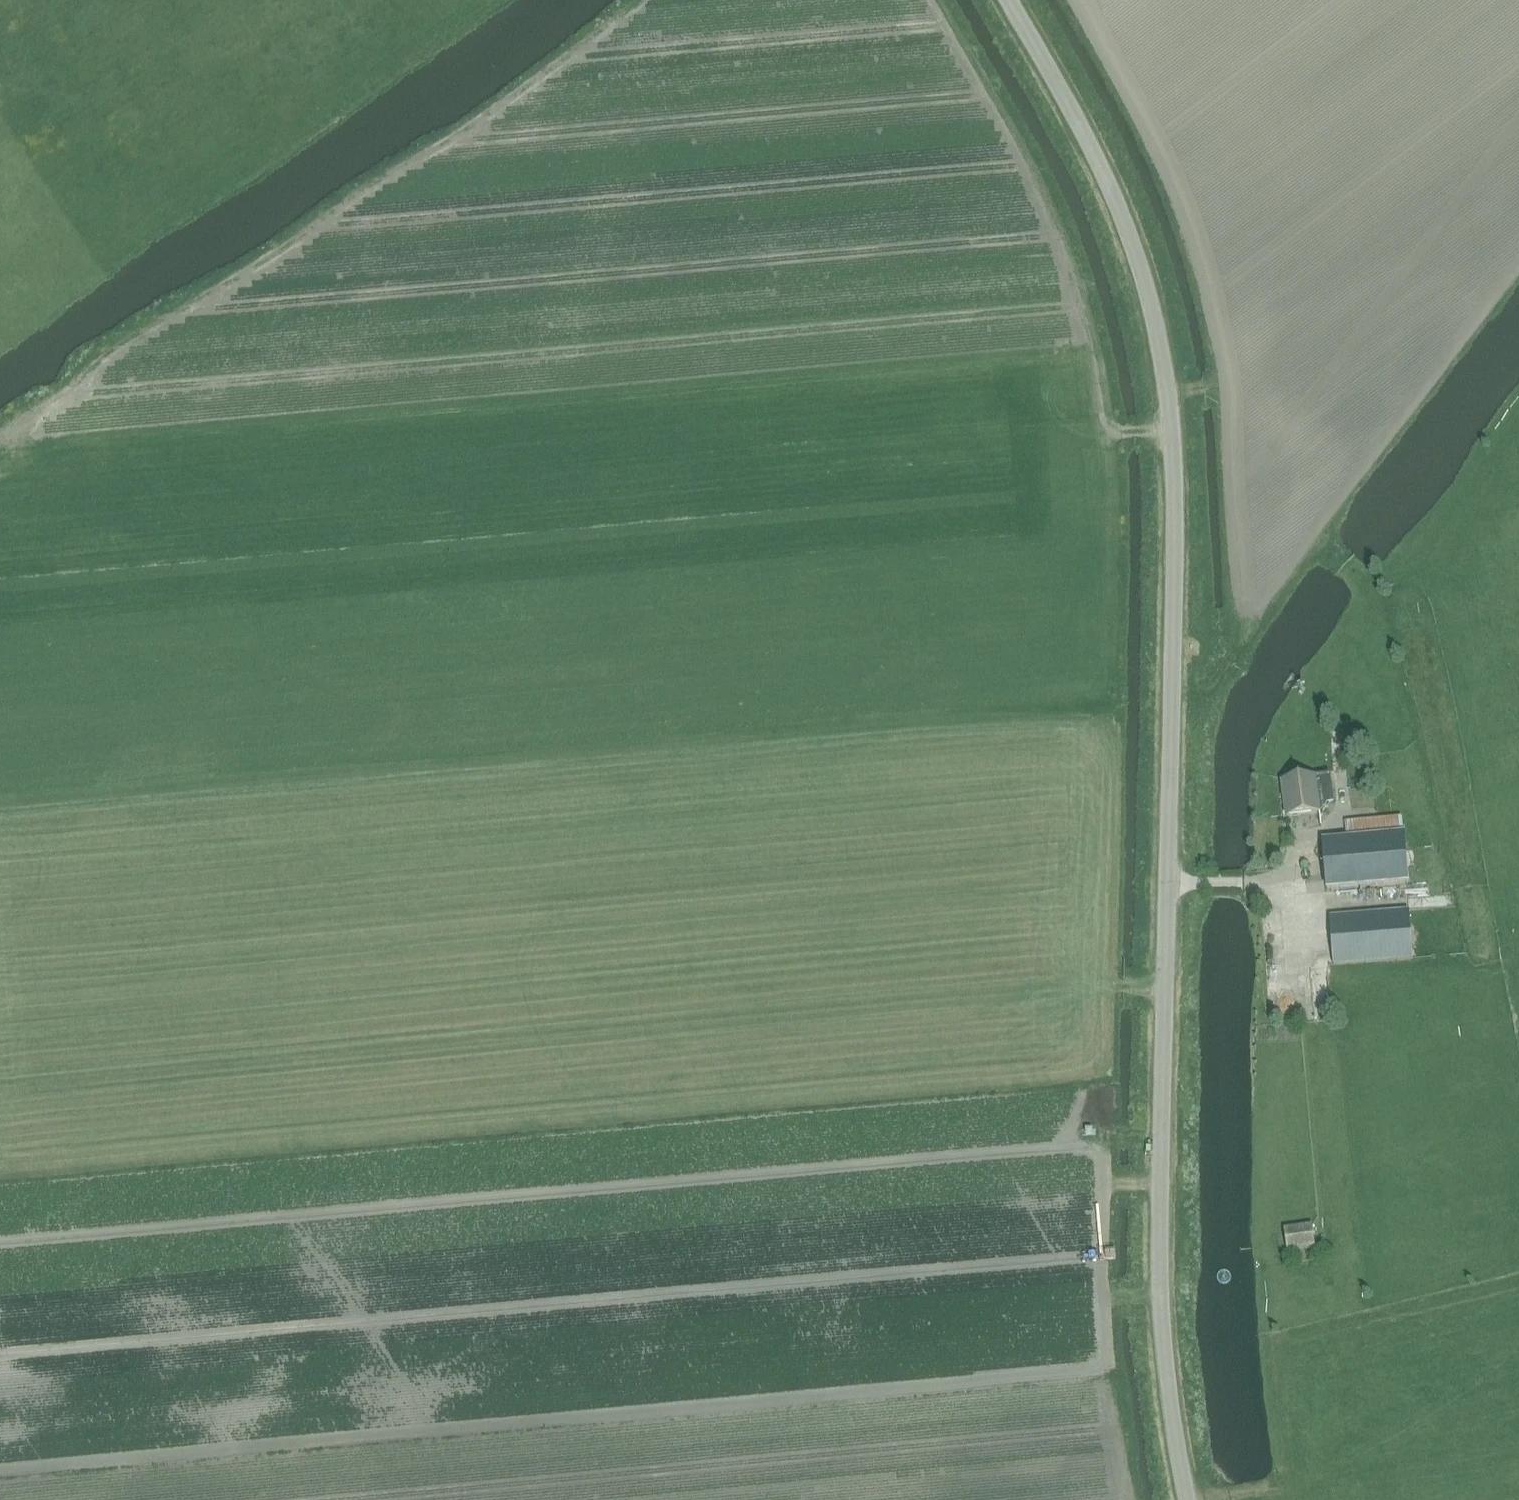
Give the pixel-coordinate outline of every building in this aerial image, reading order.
[(1330,776),(1316,778),(1282,782),(1287,817),(1322,812),(1327,804),(1334,803),(1330,776)] [(1402,817),(1345,822),(1346,837),(1403,832),(1402,817)] [(1323,841),(1327,889),(1408,882),(1404,833),(1323,841)] [(1413,959),(1409,911),(1330,917),(1334,965),(1413,959)] [(1287,1250),(1316,1246),(1313,1225),(1284,1229),(1287,1250)]
